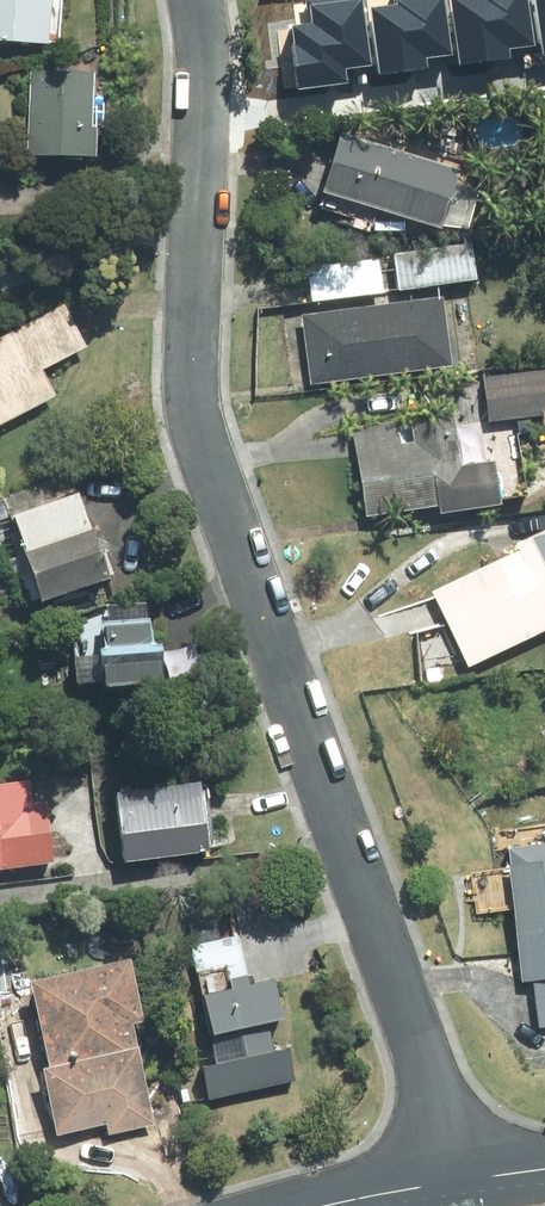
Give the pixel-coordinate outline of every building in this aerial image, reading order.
[(42,43),(45,0),(0,0),(0,40),(42,43)] [(344,18),(352,87),(438,77),(430,8),(344,18)] [(544,86),(544,34),(509,38),(514,89),(544,86)] [(21,152),(87,155),(89,126),(84,125),(87,72),(26,69),(21,152)] [(452,168),(332,131),(314,191),(434,227),(452,168)] [(468,244),(390,254),(394,289),(473,279),(468,244)] [(309,300),(378,292),(375,261),(305,269),(309,300)] [(449,366),(439,296),(297,315),(306,386),(449,366)] [(62,303),(0,336),(0,423),(55,395),(41,368),(84,346),(62,303)] [(544,415),(544,369),(479,377),(485,422),(544,415)] [(434,513),(496,505),(489,460),(458,465),(450,409),(407,417),(411,441),(397,444),(394,422),(348,429),(362,517),(433,506),(434,513)] [(105,578),(68,475),(0,499),(0,501),(35,602),(105,578)] [(544,628),(544,529),(512,544),(516,552),(429,593),(465,666),(544,628)] [(148,641),(145,618),(93,623),(95,646),(89,646),(93,691),(155,686),(151,640),(148,641)] [(24,780),(0,784),(0,870),(51,863),(41,801),(27,802),(24,780)] [(206,852),(196,783),(111,795),(120,863),(206,852)] [(544,979),(544,843),(504,849),(507,863),(502,864),(519,982),(544,979)] [(206,1100),(293,1081),(285,1047),(270,1050),(264,1022),(276,1020),(267,979),(244,985),(242,976),(246,975),(237,937),(189,947),(198,984),(195,985),(207,1035),(236,1029),(242,1057),(199,1067),(206,1100)] [(24,983),(44,1068),(38,1070),(53,1137),(104,1126),(107,1137),(153,1127),(129,1026),(138,1024),(123,960),(24,983)]
